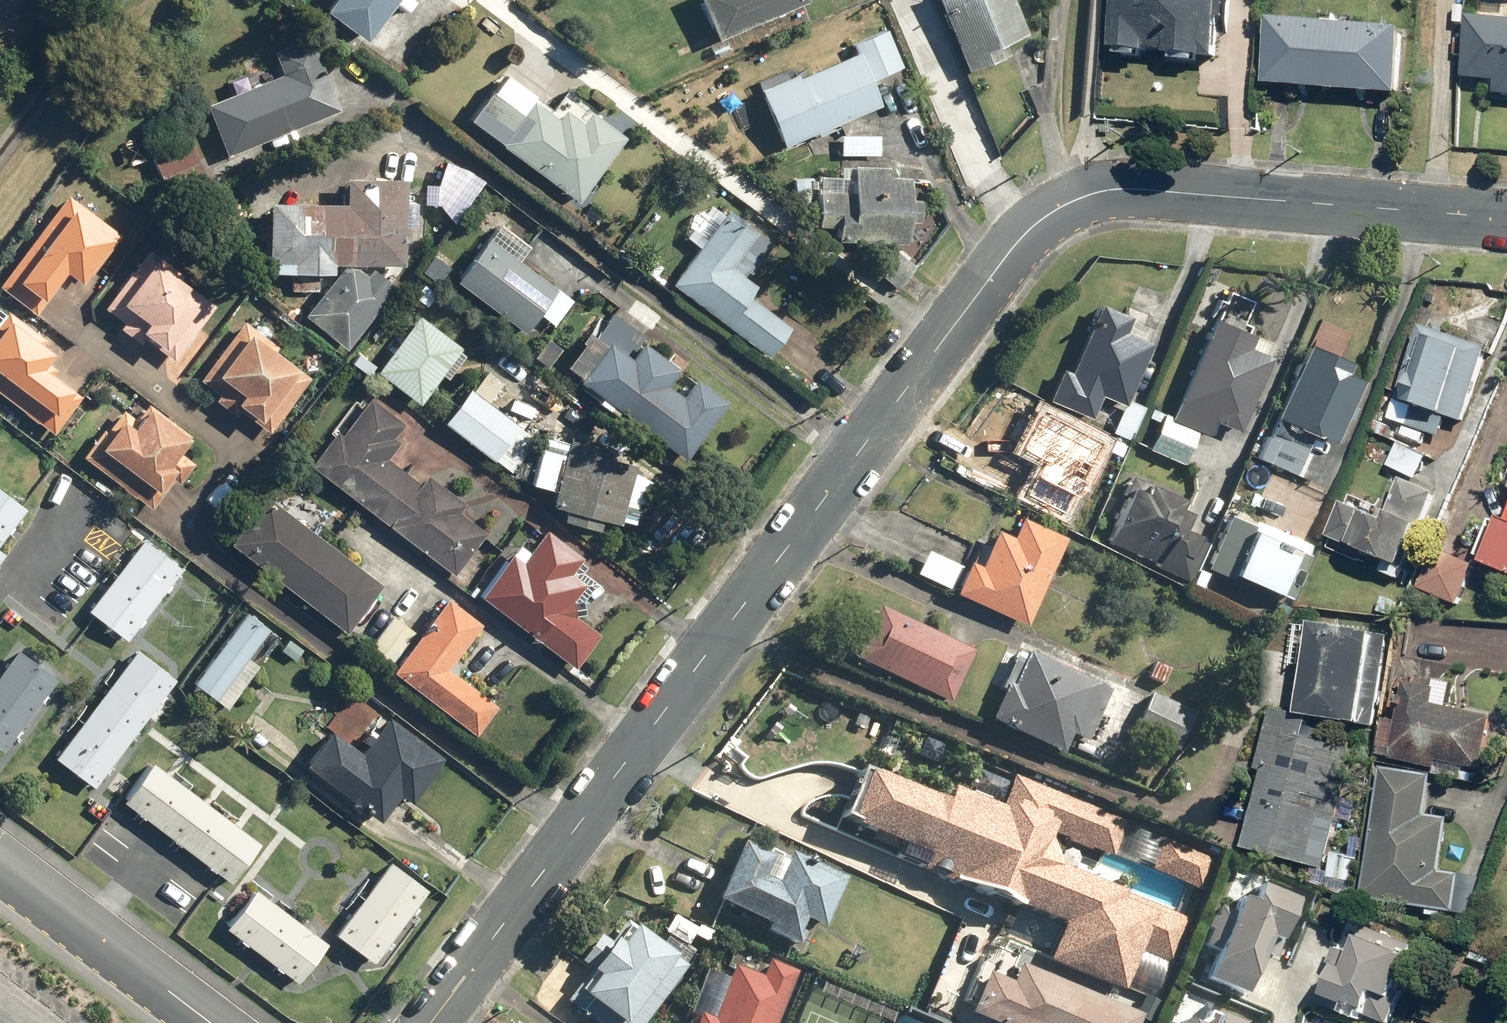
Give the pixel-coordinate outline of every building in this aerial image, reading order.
[(319,14),(361,45),(388,7),(401,16),(409,4),(403,0),(329,0),(319,14)] [(714,43),(805,3),(804,0),(695,0),(714,43)] [(1008,56),(1004,47),(1026,37),(1011,0),(935,0),(967,74),(1008,56)] [(1114,54),(1149,57),(1150,54),(1173,56),(1173,59),(1218,62),(1221,27),(1228,28),(1230,6),(1223,5),(1223,0),(1119,0),(1114,54)] [(1472,22),(1467,83),(1499,85),(1498,99),(1506,100),(1506,25),(1472,22)] [(1273,25),(1268,89),(1402,100),(1407,35),(1273,25)] [(795,69),(758,85),(784,148),(882,107),(871,82),(904,68),(887,28),(852,42),(858,56),(800,80),(795,69)] [(204,106),(225,157),(337,112),(309,42),(271,57),(279,78),(257,87),(251,72),(229,80),(235,94),(204,106)] [(501,76),(465,125),(575,205),(623,140),(589,115),(582,124),(564,111),(559,119),(501,76)] [(878,137),(838,135),(837,155),(878,156),(878,137)] [(190,145),(152,160),(165,195),(204,180),(190,145)] [(855,181),(822,179),(819,230),(838,231),(838,243),(909,246),(910,221),(924,222),(925,200),(913,199),(914,179),(892,178),(893,168),(855,166),(855,181)] [(396,290),(371,270),(399,272),(403,182),(341,179),(340,207),(266,203),(263,258),(268,258),(267,275),(330,278),(299,317),(346,353),(396,290)] [(0,281),(0,287),(35,314),(68,272),(82,283),(119,235),(67,195),(0,281)] [(726,211),(670,287),(769,360),(791,330),(748,298),(756,287),(746,280),(772,245),(726,211)] [(487,239),(453,285),(522,338),(557,292),(487,239)] [(147,248),(102,307),(122,323),(118,328),(139,344),(143,338),(172,360),(215,304),(180,277),(182,275),(147,248)] [(1101,398),(1118,405),(1121,396),(1128,399),(1156,325),(1094,301),(1066,370),(1059,367),(1045,403),(1092,421),(1101,398)] [(0,320),(0,394),(52,433),(80,396),(43,368),(53,354),(41,344),(45,339),(7,310),(0,320)] [(577,378),(574,383),(683,462),(726,403),(643,343),(647,338),(607,310),(565,369),(577,378)] [(445,382),(466,356),(417,317),(373,373),(417,407),(439,378),(445,382)] [(243,320),(198,380),(218,394),(214,400),(236,416),(240,410),(269,432),(311,376),(276,350),(278,346),(243,320)] [(1214,423),(1240,433),(1270,359),(1203,332),(1169,416),(1161,413),(1146,450),(1184,466),(1197,434),(1208,438),(1214,423)] [(1418,334),(1392,420),(1410,426),(1414,410),(1465,426),(1487,355),(1418,334)] [(1305,343),(1273,418),(1292,427),(1292,428),(1314,437),(1314,436),(1333,444),(1360,380),(1344,373),(1349,362),(1305,343)] [(483,371),(441,425),(494,466),(520,432),(485,405),(501,385),(483,371)] [(335,430),(309,465),(455,575),(487,532),(459,511),(464,505),(426,476),(420,482),(387,457),(399,442),(393,438),(404,424),(369,398),(341,435),(335,430)] [(1130,441),(1145,408),(1126,399),(1111,432),(1130,441)] [(100,426),(79,453),(151,509),(174,480),(179,483),(195,463),(179,451),(191,436),(147,401),(134,418),(122,409),(105,430),(100,426)] [(1104,440),(1036,407),(1014,452),(1036,463),(1019,497),(1064,520),(1104,440)] [(630,460),(540,439),(529,485),(549,490),(546,505),(562,509),(559,524),(595,532),(597,523),(615,527),(630,460)] [(1007,465),(969,443),(958,463),(995,485),(1007,465)] [(49,475),(10,445),(0,458),(0,538),(49,475)] [(1418,481),(1430,459),(1407,447),(1395,469),(1418,481)] [(1192,574),(1212,533),(1186,521),(1193,505),(1135,478),(1108,534),(1192,574)] [(1381,573),(1399,580),(1436,494),(1401,479),(1390,504),(1363,492),(1356,508),(1344,503),(1328,539),(1386,563),(1381,573)] [(264,494),(227,542),(346,633),(383,585),(264,494)] [(1288,598),(1309,543),(1228,511),(1207,566),(1288,598)] [(1489,561),(1486,568),(1506,576),(1506,514),(1502,528),(1492,524),(1479,557),(1489,561)] [(1025,625),(1063,536),(1018,517),(1010,536),(993,529),(977,566),(965,561),(950,593),(1025,625)] [(510,554),(479,596),(575,667),(600,634),(574,614),(573,600),(585,583),(570,573),(583,556),(546,529),(521,562),(510,554)] [(142,537),(88,610),(129,640),(183,567),(142,537)] [(1461,608),(1477,566),(1439,552),(1423,594),(1461,608)] [(446,597),(390,670),(475,734),(497,705),(449,668),(482,624),(446,597)] [(974,653),(877,608),(853,660),(949,705),(974,653)] [(247,611),(193,682),(227,708),(259,666),(248,658),(270,629),(247,611)] [(392,615),(367,648),(390,665),(415,632),(392,615)] [(1392,635),(1313,626),(1302,720),(1381,729),(1392,635)] [(0,672),(0,748),(3,751),(57,678),(17,649),(0,672)] [(134,649),(53,757),(94,787),(174,678),(134,649)] [(1024,657),(1015,653),(998,691),(1001,693),(987,723),(1061,756),(1069,737),(1086,745),(1110,692),(1025,654),(1024,657)] [(1171,666),(1150,657),(1140,681),(1161,689),(1171,666)] [(1409,686),(1393,761),(1438,770),(1440,763),(1483,773),(1495,720),(1436,707),(1440,692),(1409,686)] [(1193,714),(1149,695),(1132,734),(1176,753),(1193,714)] [(1248,852),(1325,873),(1357,754),(1310,742),(1314,727),(1270,714),(1254,772),(1262,774),(1250,818),(1256,820),(1248,852)] [(329,728),(303,764),(380,820),(399,794),(412,803),(445,757),(388,716),(361,752),(329,728)] [(260,843),(152,761),(123,800),(231,881),(260,843)] [(1070,922),(1057,955),(1131,986),(1146,950),(1171,960),(1192,910),(1063,856),(1055,837),(1060,826),(1122,852),(1136,818),(1021,770),(1007,806),(957,785),(951,800),(874,767),(852,820),(934,854),(930,864),(1070,922)] [(1381,769),(1361,901),(1455,915),(1461,876),(1441,872),(1449,820),(1428,816),(1433,777),(1381,769)] [(1213,856),(1166,837),(1153,870),(1201,888),(1213,856)] [(746,842),(719,901),(774,926),(771,931),(803,946),(808,933),(803,931),(808,920),(828,929),(852,878),(793,851),(792,854),(778,848),(775,855),(746,842)] [(390,860),(335,933),(374,962),(429,889),(390,860)] [(1212,939),(1224,944),(1213,971),(1255,987),(1275,935),(1288,940),(1305,897),(1250,876),(1239,904),(1228,900),(1212,939)] [(327,943),(254,889),(225,928),(298,982),(327,943)] [(583,978),(562,1006),(586,1022),(644,1022),(695,953),(670,936),(662,947),(625,921),(607,946),(599,940),(575,973),(583,978)] [(1414,947),(1353,923),(1320,1007),(1361,1022),(1365,1022),(1367,1017),(1381,1022),(1392,1022),(1403,993),(1397,991),(1414,947)] [(697,1022),(780,1022),(802,969),(772,957),(765,974),(738,963),(715,1017),(701,1012),(697,1022)] [(966,1017),(981,1022),(1139,1022),(1141,1017),(1017,966),(1009,985),(983,975),(966,1017)] [(1205,1013),(1201,1022),(1229,1022),(1205,1013)]
